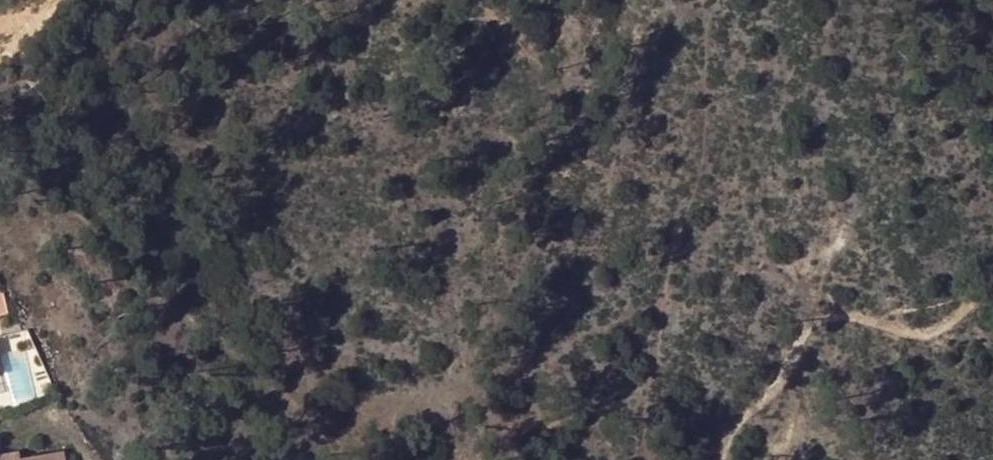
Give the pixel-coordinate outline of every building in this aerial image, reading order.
[(2,293),(0,293),(0,315),(8,313),(2,293)] [(0,454),(0,459),(57,459),(56,452),(23,458),(21,451),(0,454)] [(56,452),(57,459),(65,459),(64,451),(56,452)]
